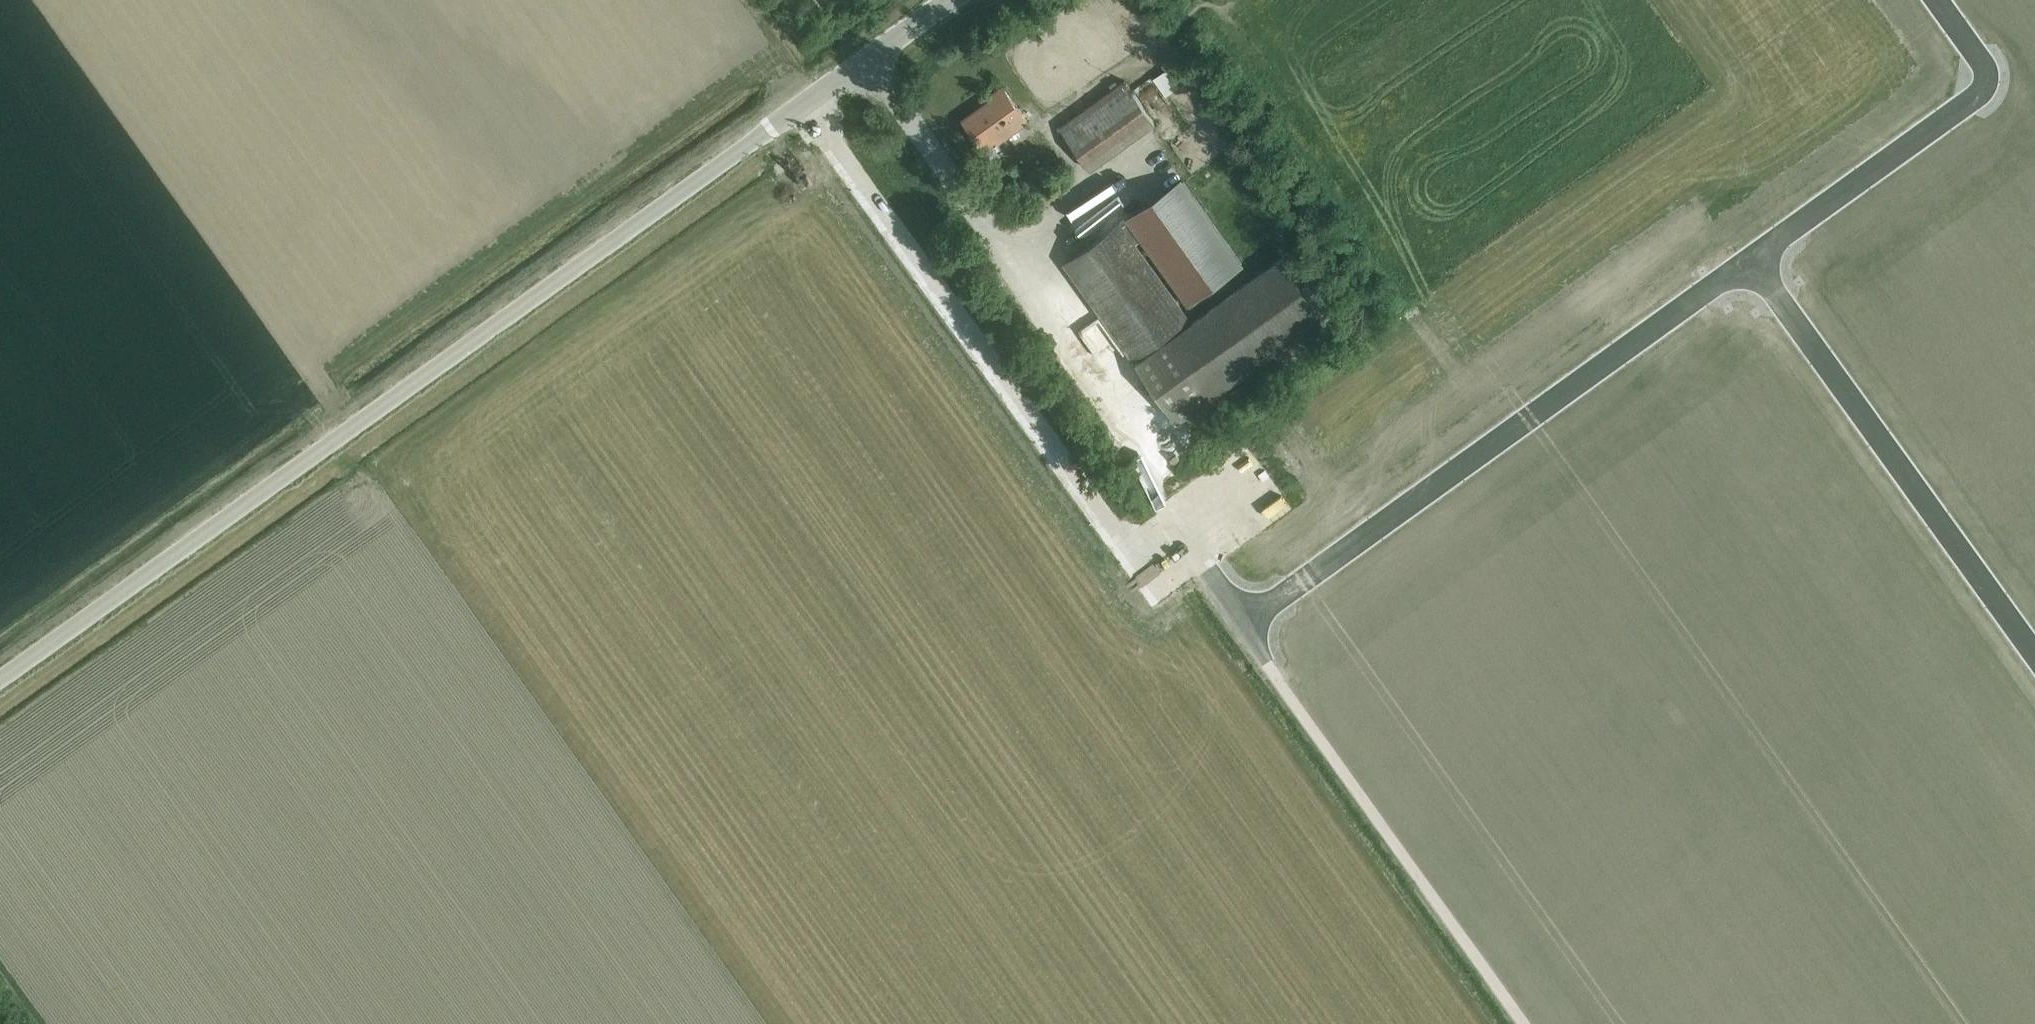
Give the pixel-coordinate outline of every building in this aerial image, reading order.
[(1125,80),(1059,127),(1090,169),(1155,122),(1125,80)] [(990,100),(963,120),(983,147),(995,138),(998,142),(1027,121),(1002,86),(987,96),(990,100)] [(1186,302),(1242,262),(1184,180),(1128,220),(1186,302)] [(1120,223),(1064,263),(1132,358),(1135,356),(1138,360),(1184,328),(1181,323),(1188,318),(1120,223)] [(1283,257),(1184,328),(1138,360),(1135,363),(1176,420),(1274,350),(1283,363),(1333,327),(1283,257)]
